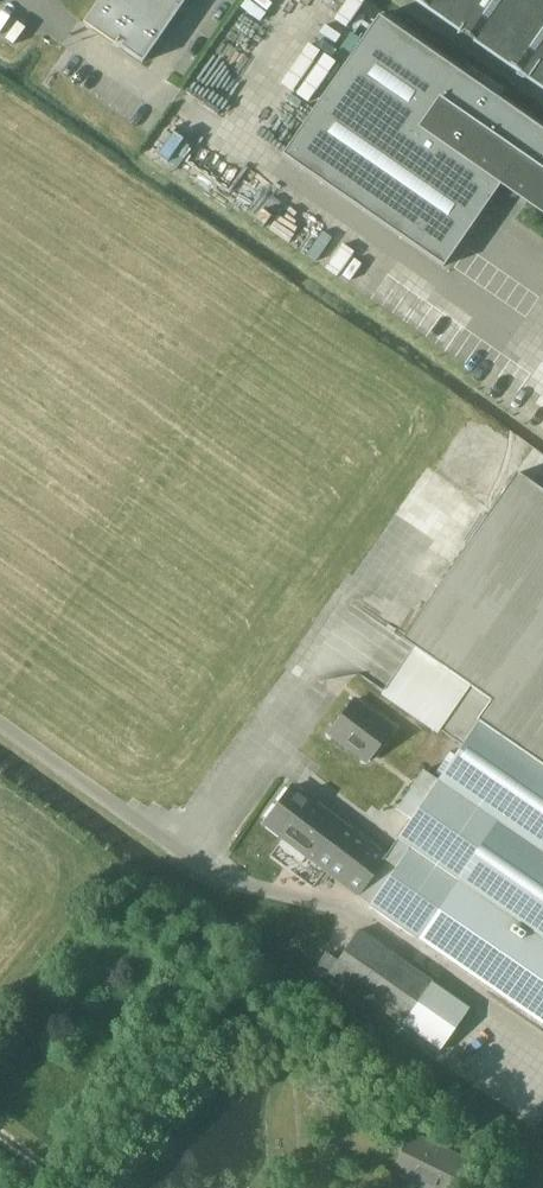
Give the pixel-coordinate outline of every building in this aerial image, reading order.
[(93,25),(115,40),(118,36),(124,40),(120,45),(143,61),(185,0),(111,0),(93,25)] [(542,85),(542,0),(420,0),(542,85)] [(500,184),(542,215),(542,129),(379,15),(282,153),(443,265),(500,184)] [(181,164),(197,141),(167,121),(151,144),(181,164)] [(357,894),(371,903),(368,906),(542,1026),(542,491),(518,474),(403,643),(490,703),(454,756),(449,753),(436,773),(440,776),(437,780),(422,770),(396,809),(410,820),(385,856),(357,894)] [(350,699),(326,731),(364,758),(389,726),(350,699)] [(290,787),(264,822),(307,854),(306,855),(357,894),(385,856),(298,791),(297,792),(290,787)] [(359,928),(329,970),(441,1050),(471,1007),(359,928)] [(422,1187),(457,1187),(471,1160),(411,1131),(390,1173),(422,1187)]
